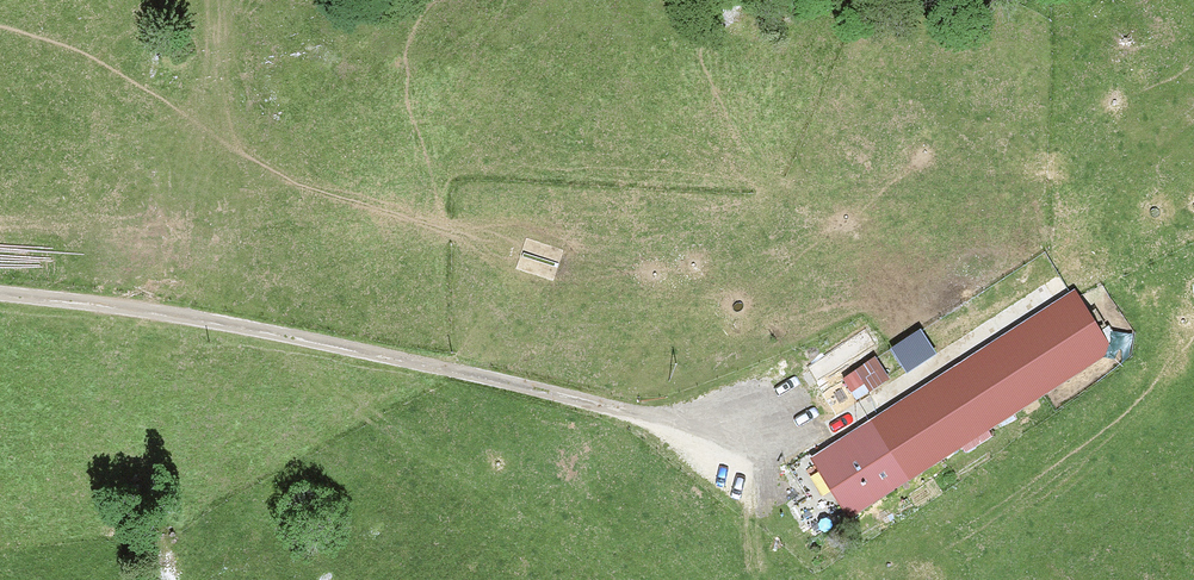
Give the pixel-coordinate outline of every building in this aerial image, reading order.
[(1075,296),(808,462),(852,530),(1118,365),(1075,296)]
